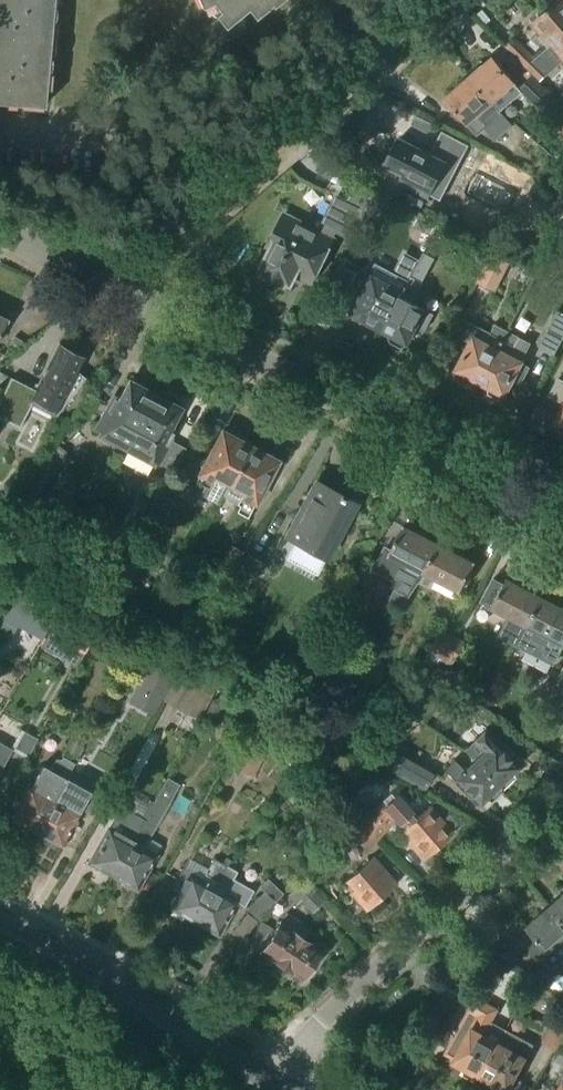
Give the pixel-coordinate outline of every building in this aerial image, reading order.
[(20,103),(44,106),(54,0),(0,0),(0,101),(20,103)] [(202,7),(213,2),(219,10),(215,14),(225,26),(247,8),(255,17),(271,4),(273,6),(279,0),(199,0),(202,7)] [(562,33),(562,0),(558,0),(531,24),(549,45),(562,33)] [(549,45),(559,56),(562,53),(562,33),(549,45)] [(525,66),(534,58),(513,38),(505,46),(525,66)] [(491,103),(505,91),(505,90),(514,82),(492,57),(468,78),(491,103)] [(540,81),(549,72),(534,58),(525,66),(540,81)] [(549,118),(562,104),(532,75),(519,89),(549,118)] [(477,134),(487,125),(501,113),(491,103),(468,78),(446,98),(477,134)] [(437,178),(443,181),(450,168),(456,171),(469,145),(442,131),(430,154),(399,138),(386,163),(405,173),(400,181),(428,196),(428,194),(437,178)] [(335,235),(352,243),(367,211),(378,191),(365,185),(355,205),(339,197),(321,234),(284,215),(268,246),(272,248),(262,269),(267,272),(265,275),(284,284),(285,281),(290,283),(295,274),(312,282),(335,235)] [(392,199),(379,192),(368,214),(381,220),(392,199)] [(496,292),(512,260),(492,250),(476,283),(496,292)] [(416,267),(382,329),(391,334),(389,337),(390,342),(401,348),(405,346),(411,337),(416,326),(425,331),(433,315),(425,310),(425,308),(413,302),(423,283),(419,281),(424,273),(426,274),(435,258),(424,253),(418,264),(416,267)] [(359,299),(356,298),(352,307),(354,308),(352,313),(351,312),(350,313),(352,314),(353,319),(361,323),(366,321),(382,329),(416,267),(418,264),(407,258),(398,275),(377,265),(369,279),(368,279),(367,280),(368,281),(359,299)] [(340,267),(327,293),(343,301),(356,275),(340,267)] [(562,340),(562,314),(557,311),(538,347),(554,355),(562,340)] [(491,333),(470,323),(462,339),(471,344),(457,370),(459,370),(457,374),(458,378),(467,383),(470,381),(472,377),(479,381),(506,331),(495,325),(491,333)] [(521,384),(530,367),(521,363),(531,343),(506,331),(479,381),(490,387),(488,390),(489,394),(498,399),(501,397),(503,393),(505,394),(512,380),(521,384)] [(10,357),(17,350),(23,341),(14,336),(9,345),(4,354),(10,357)] [(11,443),(30,405),(56,417),(87,378),(77,371),(83,357),(80,356),(79,353),(73,350),(70,351),(59,345),(36,392),(11,379),(0,402),(0,437),(11,443)] [(558,379),(550,395),(562,402),(562,382),(558,379)] [(125,447),(127,448),(154,395),(144,390),(143,386),(137,382),(133,384),(130,382),(121,398),(115,395),(96,431),(125,447)] [(154,395),(127,448),(156,464),(176,428),(170,425),(179,408),(176,407),(175,403),(168,399),(164,401),(154,395)] [(217,506),(223,496),(230,483),(231,483),(250,446),(222,431),(196,481),(204,485),(199,496),(217,506)] [(247,517),(277,461),(250,446),(231,483),(230,483),(223,496),(239,505),(236,511),(247,517)] [(53,477),(66,455),(53,447),(40,469),(53,477)] [(349,499),(316,482),(288,538),(327,558),(350,513),(352,514),(358,502),(350,498),(349,499)] [(439,544),(404,526),(385,562),(402,571),(406,562),(415,567),(409,577),(419,582),(439,544)] [(230,577),(244,552),(230,544),(216,569),(230,577)] [(475,563),(439,544),(419,582),(430,588),(436,578),(461,591),(475,563)] [(523,633),(541,597),(507,579),(493,607),(520,621),(515,629),(523,633)] [(49,631),(61,608),(21,586),(4,617),(44,640),(49,631)] [(562,646),(562,609),(541,597),(523,633),(535,639),(538,648),(557,658),(562,646)] [(94,627),(61,608),(49,631),(81,649),(94,627)] [(434,668),(437,664),(452,635),(440,628),(422,662),(434,668)] [(448,670),(464,641),(452,635),(437,664),(448,670)] [(160,700),(178,669),(152,655),(128,702),(152,715),(160,700)] [(196,726),(216,688),(178,669),(160,700),(191,716),(188,722),(196,726)] [(558,674),(555,671),(538,693),(562,712),(562,677),(558,674)] [(337,720),(353,697),(345,691),(329,714),(337,720)] [(235,713),(239,703),(221,697),(212,701),(202,720),(212,725),(220,709),(223,708),(235,713)] [(76,763),(84,748),(83,747),(89,735),(75,728),(58,759),(56,759),(51,769),(43,765),(31,788),(30,788),(12,821),(13,825),(25,831),(28,830),(30,827),(38,831),(76,763)] [(474,760),(502,788),(514,777),(512,772),(518,766),(484,731),(464,750),(474,760)] [(226,761),(251,775),(264,753),(238,738),(226,761)] [(12,749),(0,742),(0,770),(12,749)] [(389,769),(424,790),(434,772),(399,752),(389,769)] [(502,788),(474,760),(463,770),(454,760),(445,769),(479,804),(486,798),(491,800),(502,788)] [(56,849),(60,848),(79,814),(78,814),(90,791),(79,785),(88,770),(76,763),(38,831),(45,835),(44,839),(45,842),(56,849)] [(137,889),(156,856),(144,849),(181,786),(170,779),(148,816),(114,875),(137,889)] [(417,817),(397,794),(383,807),(379,803),(361,823),(378,839),(395,820),(404,829),(402,830),(414,843),(411,846),(423,860),(454,833),(430,806),(417,817)] [(336,841),(361,815),(347,800),(321,827),(336,841)] [(135,814),(124,807),(111,830),(110,829),(91,862),(114,875),(148,816),(138,810),(135,814)] [(444,819),(451,828),(460,821),(452,811),(444,819)] [(368,850),(378,839),(361,823),(350,834),(368,850)] [(366,910),(396,883),(373,856),(345,880),(357,893),(354,896),(366,910)] [(224,865),(229,859),(227,858),(223,864),(215,860),(203,882),(183,871),(173,889),(180,893),(172,908),(193,920),(224,865)] [(241,904),(245,898),(243,891),(230,884),(237,872),(227,867),(232,861),(229,859),(224,865),(193,920),(219,934),(237,901),(241,904)] [(312,913),(325,900),(304,879),(286,897),(296,906),(300,902),(312,913)] [(260,919),(284,894),(273,884),(249,909),(260,919)] [(550,906),(562,920),(562,894),(550,906)] [(527,926),(537,938),(528,946),(539,959),(562,940),(562,941),(562,920),(550,906),(527,926)] [(299,976),(306,975),(322,951),(304,939),(310,930),(287,915),(262,951),(299,976)] [(502,978),(508,969),(490,959),(485,969),(502,978)] [(559,973),(551,988),(562,995),(562,976),(559,973)] [(453,1060),(479,1075),(504,1029),(491,1022),(498,1009),(476,997),(444,1053),(454,1059),(453,1060)] [(562,1035),(562,1024),(554,1019),(541,1043),(554,1050),(562,1035)] [(479,1075),(506,1089),(508,1089),(533,1045),(519,1038),(504,1029),(479,1075)] [(554,1050),(562,1055),(562,1035),(554,1050)]
